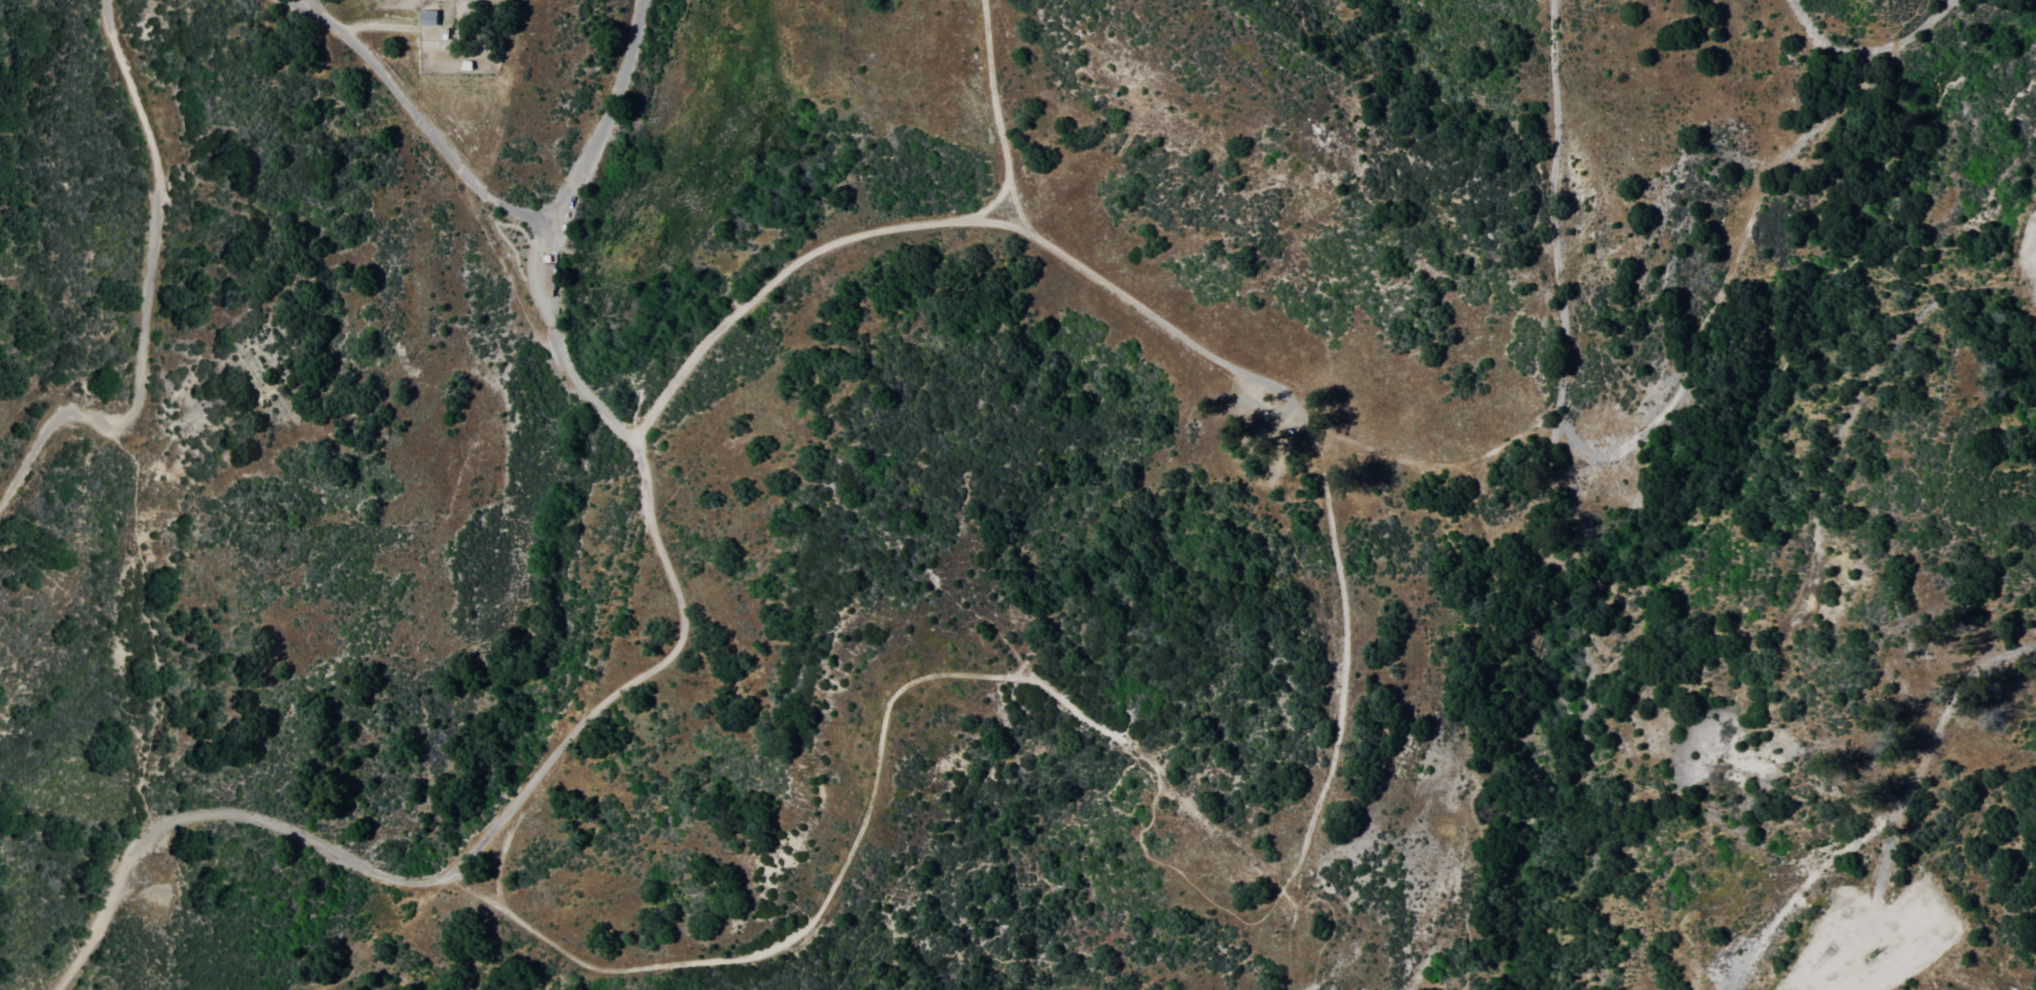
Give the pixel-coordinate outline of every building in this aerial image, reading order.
[(417,27),(434,27),(435,11),(417,11),(417,27)]
